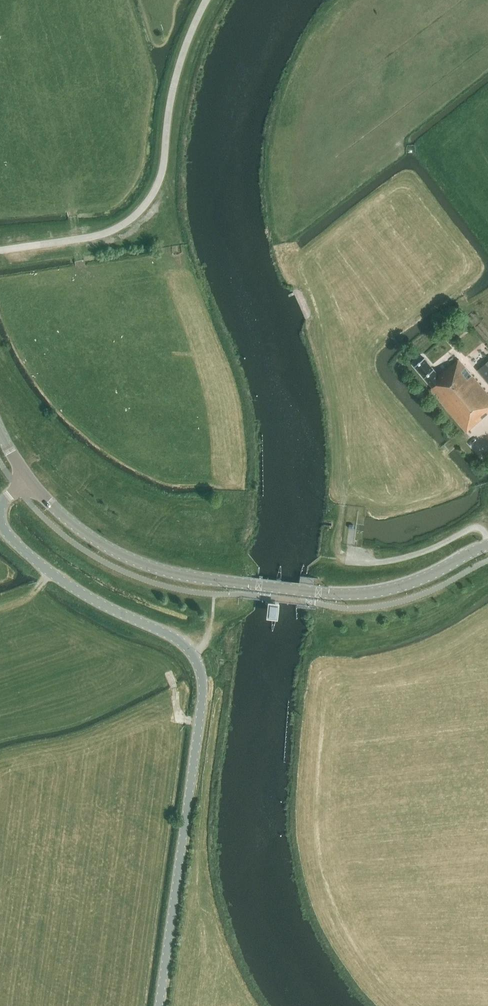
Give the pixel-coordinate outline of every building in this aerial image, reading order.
[(425,357),(415,365),(433,387),(430,388),(466,432),(487,413),(487,394),(459,359),(439,375),(425,357)] [(486,363),(478,370),(487,382),(487,361),(486,363)] [(265,617),(276,618),(278,602),(267,601),(265,617)] [(474,686),(478,699),(487,696),(487,681),(474,686)] [(474,686),(465,688),(469,702),(478,699),(474,686)] [(465,688),(457,691),(461,704),(469,702),(465,688)] [(457,691),(448,694),(452,707),(461,704),(457,691)] [(448,694),(439,697),(443,710),(452,707),(448,694)] [(478,699),(482,712),(487,711),(487,696),(478,699)] [(478,699),(469,702),(474,715),(482,712),(478,699)] [(469,702),(461,704),(465,718),(474,715),(469,702)] [(461,704),(452,707),(456,720),(465,718),(461,704)] [(452,707),(443,710),(447,723),(456,720),(452,707)] [(477,937),(480,947),(487,945),(487,920),(477,924),(481,936),(477,937)]
